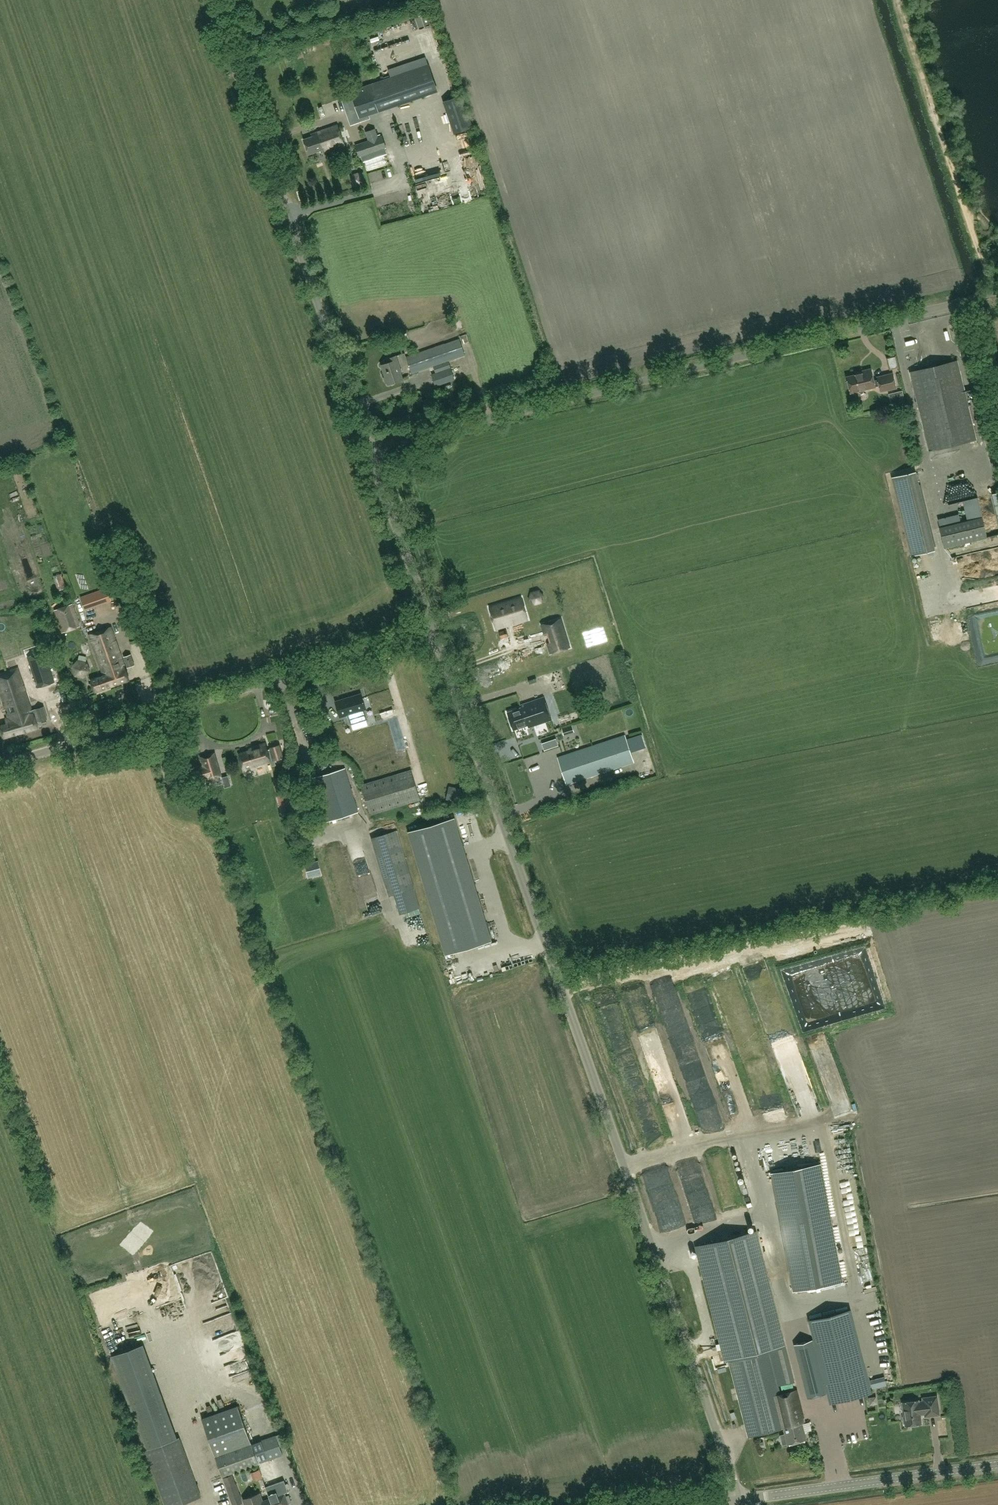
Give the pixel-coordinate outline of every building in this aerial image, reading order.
[(398,46),(418,41),(415,31),(420,30),(418,21),(402,25),(403,28),(381,33),(384,43),(396,40),(398,46)] [(350,92),(341,95),(351,125),(366,120),(365,116),(380,110),(437,91),(429,65),(391,77),(371,84),(350,91),(350,92)] [(400,107),(402,113),(411,111),(409,105),(400,107)] [(338,124),(311,134),(312,136),(303,139),(308,154),(323,149),(324,152),(345,145),(338,124)] [(382,136),(378,138),(375,129),(366,132),(369,141),(356,145),(360,157),(386,148),(382,136)] [(421,166),(414,168),(417,183),(424,181),(421,166)] [(464,355),(459,339),(407,357),(412,373),(464,355)] [(897,354),(890,356),(892,365),(899,363),(897,354)] [(390,362),(381,365),(388,384),(403,379),(399,367),(400,366),(396,355),(388,358),(390,362)] [(958,360),(910,372),(929,451),(977,439),(958,360)] [(454,379),(450,367),(431,374),(436,386),(454,379)] [(896,387),(893,375),(878,379),(874,380),(871,370),(869,369),(865,370),(864,372),(847,376),(850,392),(875,386),(879,385),(881,391),(896,387)] [(901,391),(889,394),(892,406),(904,403),(901,391)] [(891,477),(911,556),(935,550),(916,471),(891,477)] [(982,517),(940,527),(945,547),(987,537),(982,517)] [(56,582),(63,580),(62,573),(54,575),(56,582)] [(85,609),(111,600),(107,588),(80,597),(85,609)] [(521,597),(489,607),(496,629),(528,619),(521,597)] [(66,632),(77,629),(69,605),(58,609),(66,632)] [(561,618),(543,624),(546,634),(548,634),(550,642),(549,642),(552,653),(570,647),(561,618)] [(111,628),(100,631),(89,635),(103,675),(99,677),(100,677),(107,675),(111,686),(129,680),(124,665),(121,658),(111,628)] [(501,638),(508,636),(507,630),(499,632),(501,638)] [(131,654),(124,657),(126,665),(127,668),(134,665),(131,654)] [(48,658),(31,664),(38,687),(56,681),(48,658)] [(84,676),(89,670),(86,663),(78,661),(73,667),(76,675),(84,676)] [(3,737),(37,728),(35,721),(39,720),(39,721),(46,719),(43,707),(36,709),(36,710),(33,711),(19,669),(0,674),(0,689),(8,716),(6,717),(7,723),(0,725),(0,726),(3,737)] [(100,677),(99,677),(91,680),(95,691),(111,686),(107,675),(100,677)] [(542,679),(544,687),(561,683),(559,675),(542,679)] [(359,693),(335,701),(340,717),(347,715),(350,725),(367,720),(364,710),(359,693)] [(534,701),(530,702),(521,705),(521,708),(508,712),(513,730),(527,725),(528,728),(551,720),(545,698),(534,701)] [(389,714),(392,721),(397,719),(394,712),(389,714)] [(399,750),(406,748),(399,725),(392,727),(399,750)] [(557,757),(566,785),(634,763),(625,735),(557,757)] [(254,749),(239,753),(243,769),(270,761),(265,743),(253,747),(254,749)] [(282,757),(279,745),(270,747),(274,760),(282,757)] [(356,759),(373,756),(373,751),(355,753),(356,759)] [(394,757),(399,769),(413,763),(408,752),(394,757)] [(200,757),(203,767),(197,768),(201,781),(207,779),(207,780),(211,779),(211,780),(213,781),(216,780),(217,779),(217,777),(221,776),(214,753),(200,757)] [(361,768),(364,774),(372,770),(369,764),(361,768)] [(344,768),(310,778),(323,821),(356,811),(344,768)] [(245,772),(247,782),(257,780),(256,770),(245,772)] [(420,800),(411,770),(362,785),(371,814),(420,800)] [(446,800),(459,802),(462,789),(449,786),(446,800)] [(286,796),(278,798),(282,814),(290,812),(286,796)] [(284,818),(287,828),(292,827),(290,816),(284,818)] [(492,941),(463,845),(455,817),(408,831),(445,955),(492,941)] [(396,831),(372,839),(388,896),(394,894),(400,914),(406,912),(407,917),(421,913),(413,888),(396,831)] [(321,874),(317,860),(304,863),(307,877),(321,874)] [(368,860),(359,862),(363,880),(372,878),(368,860)] [(703,1065),(686,1073),(690,1082),(707,1074),(703,1065)] [(842,1273),(827,1185),(810,1188),(811,1190),(790,1193),(792,1205),(787,1206),(788,1215),(782,1216),(790,1263),(803,1261),(804,1269),(814,1267),(816,1277),(842,1273)] [(674,1192),(667,1194),(666,1187),(661,1188),(666,1216),(678,1214),(674,1192)] [(852,1213),(860,1246),(866,1245),(858,1211),(852,1213)] [(784,1428),(785,1434),(780,1435),(782,1445),(788,1444),(806,1439),(802,1423),(805,1423),(796,1390),(780,1394),(778,1385),(795,1381),(756,1231),(695,1247),(698,1257),(699,1256),(726,1361),(729,1361),(749,1437),(784,1428)] [(808,1397),(826,1393),(826,1392),(828,1392),(831,1401),(870,1392),(865,1372),(866,1372),(851,1311),(812,1320),(817,1340),(814,1340),(796,1344),(808,1396),(808,1397)] [(198,1351),(199,1360),(208,1358),(206,1349),(198,1351)] [(904,1423),(905,1424),(906,1425),(922,1423),(920,1414),(925,1414),(925,1417),(940,1415),(937,1396),(923,1398),(923,1401),(919,1401),(918,1400),(902,1402),(905,1418),(903,1419),(904,1423)] [(238,1405),(201,1417),(222,1476),(258,1464),(238,1405)] [(282,1455),(276,1435),(260,1440),(267,1461),(282,1455)] [(144,1450),(164,1504),(177,1504),(201,1497),(179,1437),(177,1438),(170,1440),(144,1450)] [(252,1481),(260,1477),(258,1472),(250,1476),(252,1481)] [(232,1504),(234,1504),(243,1502),(233,1474),(223,1478),(232,1504)] [(246,1504),(288,1504),(289,1504),(284,1493),(288,1492),(284,1480),(265,1486),(270,1498),(263,1501),(260,1493),(243,1499),(246,1504)]
